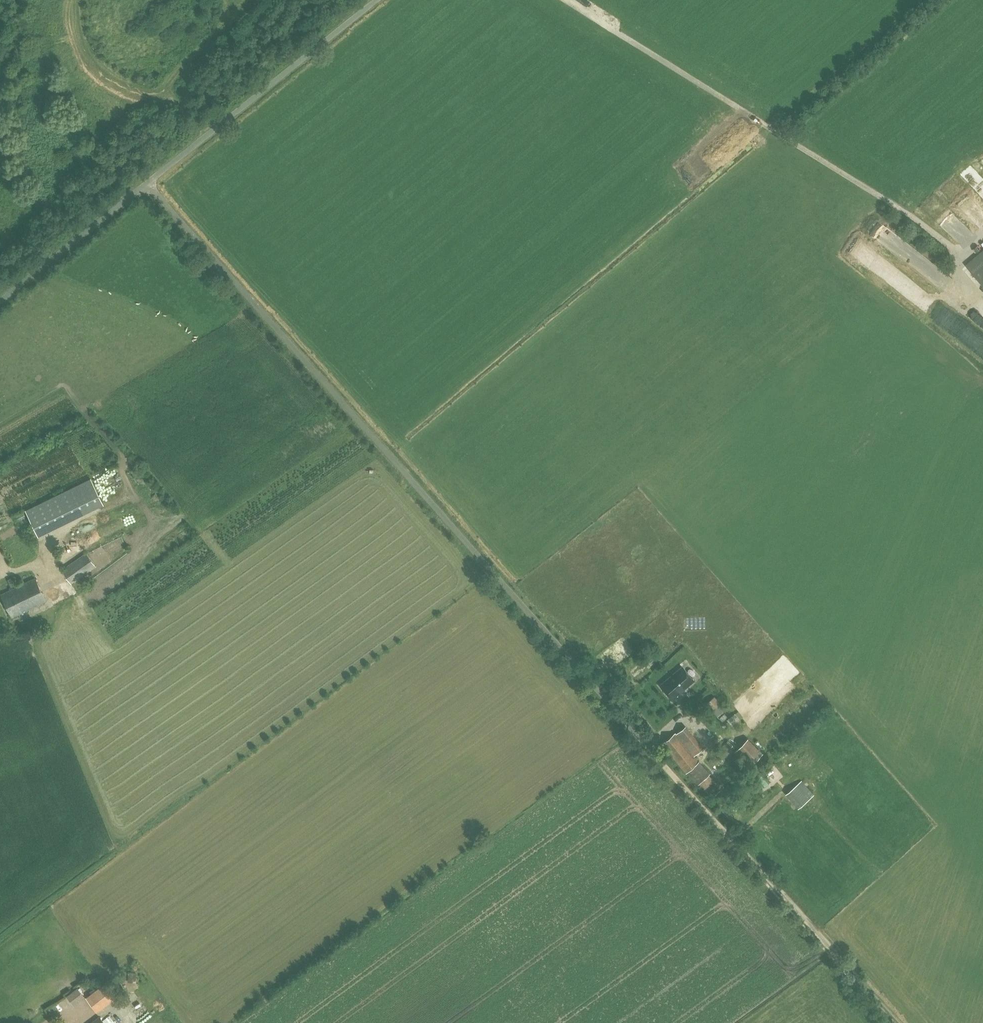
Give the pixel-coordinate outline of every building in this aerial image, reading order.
[(966,266),(982,285),(982,251),(966,266)] [(147,534),(150,539),(157,535),(155,530),(147,534)] [(168,551),(175,546),(171,541),(164,546),(168,551)] [(61,570),(72,584),(96,566),(86,553),(61,570)] [(12,617),(46,601),(35,578),(1,595),(12,617)] [(652,669),(644,659),(629,672),(637,682),(652,669)] [(671,676),(660,685),(672,699),(683,690),(694,680),(682,666),(671,676)] [(675,732),(662,743),(687,773),(700,787),(712,774),(700,762),(694,755),(703,748),(686,727),(677,734),(675,732)] [(735,751),(750,765),(762,753),(747,739),(735,751)] [(717,770),(734,751),(726,743),(708,761),(717,770)] [(798,809),(809,799),(797,785),(785,794),(798,809)] [(96,1010),(112,999),(117,995),(107,981),(86,996),(96,1010)] [(156,993),(150,1000),(157,1008),(164,1002),(156,993)]
